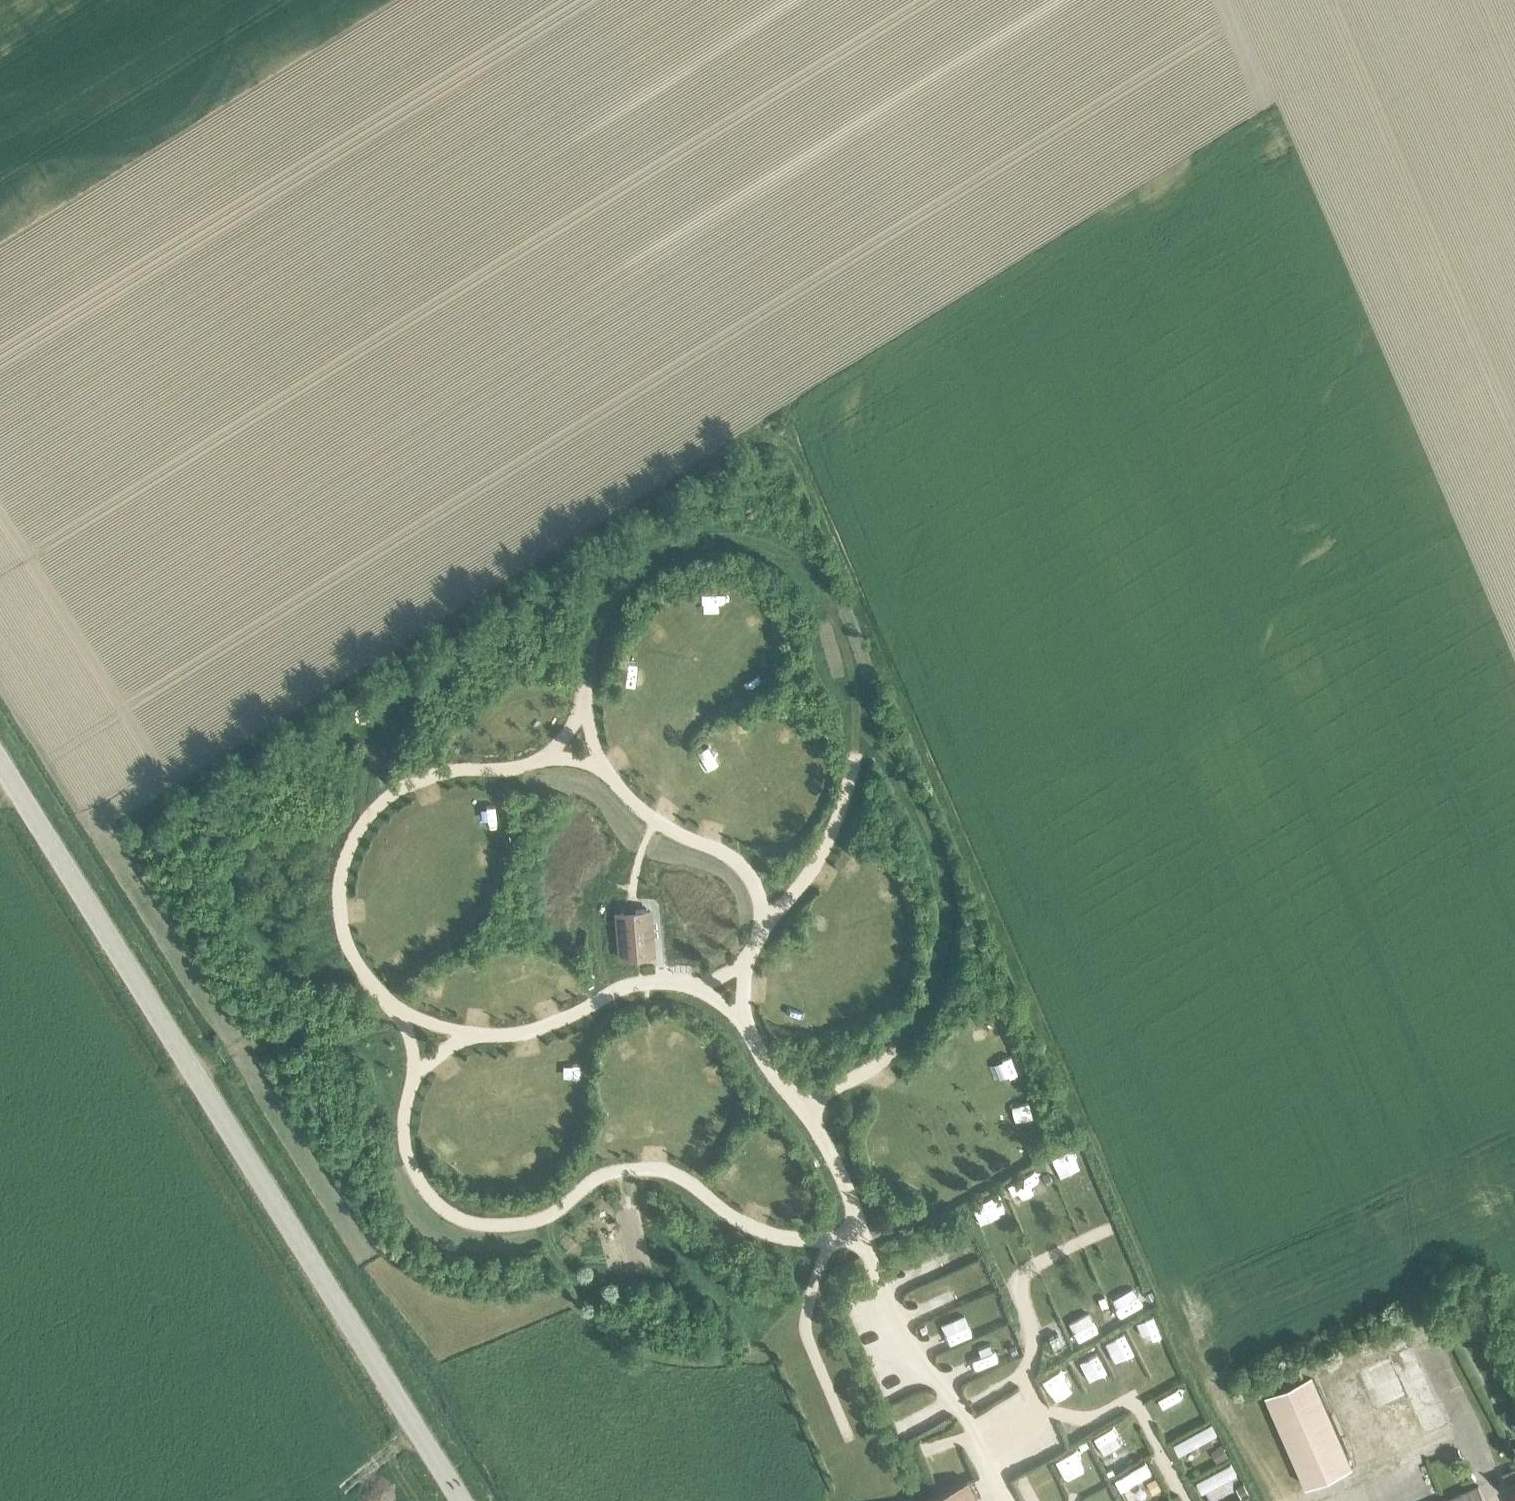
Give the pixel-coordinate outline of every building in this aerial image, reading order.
[(650,909),(614,912),(617,956),(654,953),(650,909)] [(1351,1371),(1386,1448),(1449,1419),(1415,1343),(1351,1371)] [(1265,1394),(1304,1486),(1354,1465),(1315,1373),(1265,1394)] [(1501,1472),(1505,1481),(1508,1480),(1514,1494),(1514,1465),(1501,1472)] [(966,1479),(916,1500),(976,1500),(966,1479)] [(1480,1482),(1435,1500),(1488,1500),(1480,1482)]
